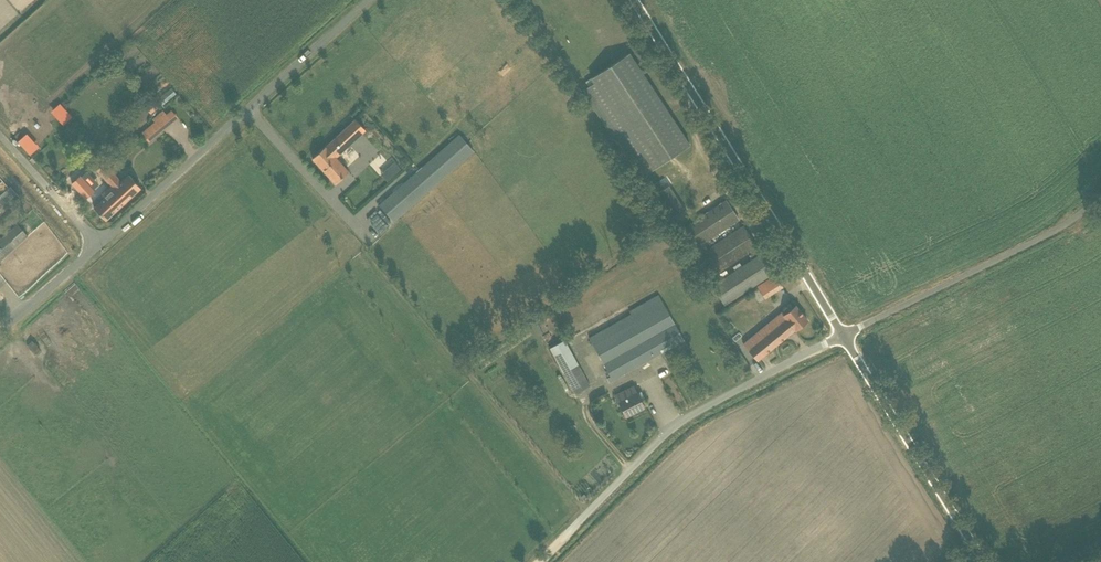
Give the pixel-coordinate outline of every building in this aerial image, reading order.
[(591,79),(594,84),(583,91),(638,174),(648,167),(651,171),(690,146),(630,54),(591,79)] [(171,88),(158,99),(163,105),(176,94),(171,88)] [(152,103),(146,108),(151,114),(157,109),(158,108),(153,102),(152,103)] [(141,134),(148,143),(173,122),(163,110),(153,119),(156,122),(141,134)] [(312,159),(336,184),(349,172),(336,158),(366,130),(355,119),(312,159)] [(459,135),(379,205),(394,221),(473,151),(459,135)] [(104,163),(97,170),(101,175),(112,186),(110,187),(124,203),(141,188),(129,175),(121,182),(104,163)] [(72,184),(86,198),(93,191),(79,177),(72,184)] [(20,197),(11,187),(0,197),(0,215),(20,197)] [(94,207),(106,220),(124,203),(110,187),(102,194),(105,197),(94,207)] [(691,251),(739,219),(726,200),(678,232),(691,251)] [(27,236),(17,224),(0,240),(0,261),(27,236)] [(711,277),(747,253),(755,248),(757,247),(743,226),(697,256),(711,277)] [(759,255),(755,248),(747,253),(752,260),(712,286),(724,304),(773,272),(761,254),(759,255)] [(775,275),(766,282),(773,293),(783,287),(775,275)] [(609,382),(684,340),(658,294),(629,311),(631,313),(589,337),(611,375),(607,378),(609,382)] [(786,314),(795,304),(792,301),(783,311),(786,314)] [(808,321),(795,306),(785,315),(782,312),(744,344),(758,360),(795,329),(796,330),(808,321)] [(565,340),(550,348),(563,371),(576,393),(591,385),(578,363),(565,340)] [(33,341),(27,345),(35,355),(41,351),(33,341)] [(644,407),(634,386),(624,390),(628,398),(619,402),(626,416),(644,407)]
